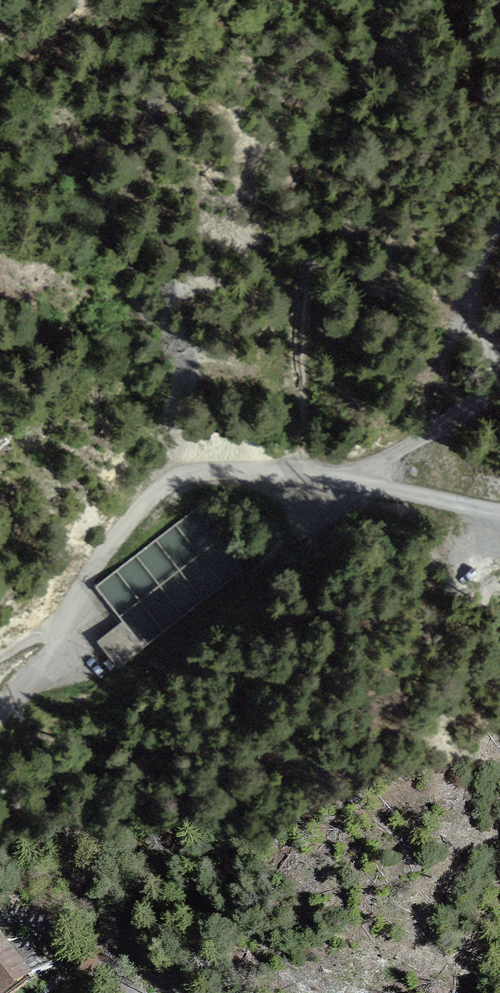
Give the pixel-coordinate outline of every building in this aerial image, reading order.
[(116,657),(244,566),(199,503),(96,577),(124,615),(98,633),(116,657)] [(0,938),(0,992),(10,992),(30,979),(0,938)]
